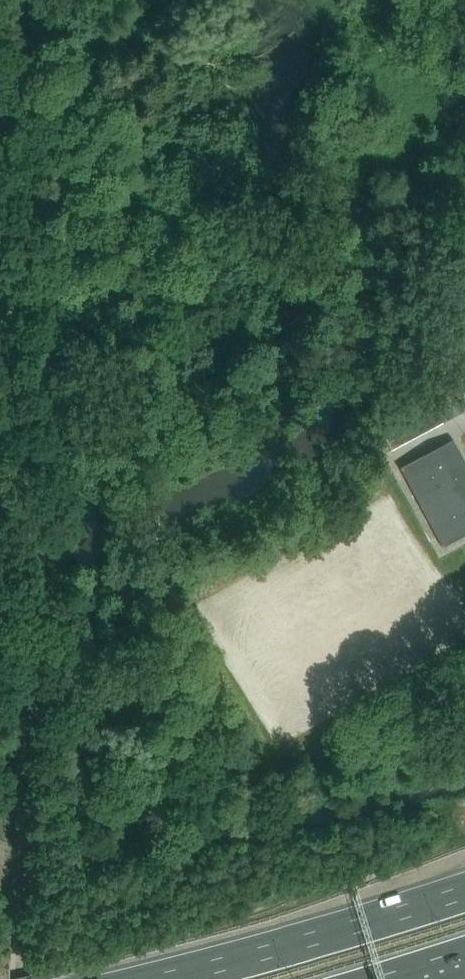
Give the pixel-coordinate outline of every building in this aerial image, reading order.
[(447,377),(429,387),(448,422),(464,413),(464,411),(447,377)] [(445,424),(433,403),(382,430),(393,451),(445,424)] [(400,468),(443,547),(464,535),(464,463),(453,440),(400,468)]
